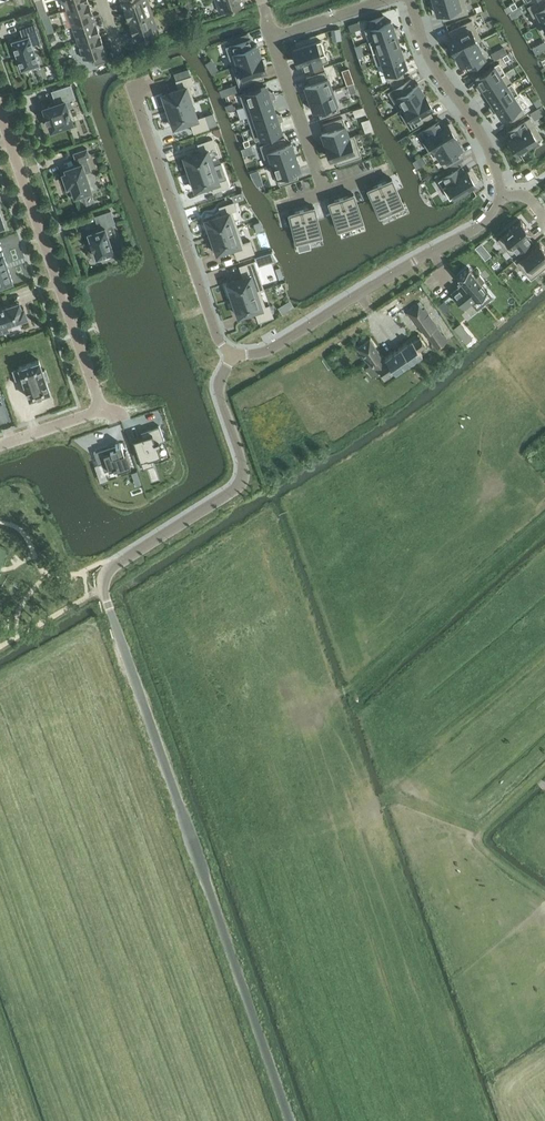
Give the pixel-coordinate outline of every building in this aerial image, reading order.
[(66,9),(88,2),(88,0),(63,0),(66,9)] [(128,22),(152,14),(148,0),(128,0),(122,2),(128,22)] [(219,12),(243,4),(242,0),(215,0),(219,12)] [(433,1),(437,14),(441,12),(443,20),(467,12),(464,0),(435,0),(433,1)] [(528,6),(538,25),(542,22),(544,21),(544,0),(539,0),(528,6)] [(88,2),(66,9),(72,25),(94,18),(88,2)] [(182,4),(175,6),(178,15),(185,13),(182,4)] [(152,14),(128,22),(135,41),(159,33),(152,14)] [(370,27),(365,29),(369,41),(395,32),(394,29),(391,20),(385,22),(383,15),(367,20),(370,27)] [(94,18),(72,25),(78,42),(100,34),(94,18)] [(452,38),(448,40),(454,52),(476,42),(481,39),(471,20),(449,31),(452,38)] [(23,37),(12,41),(22,70),(38,64),(32,45),(29,36),(37,33),(34,24),(20,29),(23,37)] [(395,32),(369,41),(372,52),(398,43),(396,35),(401,34),(399,27),(394,29),(395,32)] [(100,34),(78,42),(83,59),(92,56),(95,64),(107,60),(104,52),(105,51),(100,34)] [(230,45),(226,46),(233,66),(261,57),(256,44),(252,45),(250,38),(230,45)] [(316,42),(292,50),(297,63),(302,62),(304,68),(303,68),(304,69),(323,62),(328,61),(320,40),(316,42)] [(476,42),(454,52),(460,65),(464,63),(467,69),(485,60),(476,42)] [(398,43),(372,52),(376,64),(381,62),(403,55),(403,58),(409,56),(406,50),(401,51),(398,43)] [(59,49),(53,51),(56,59),(62,57),(59,49)] [(496,51),(491,53),(494,60),(499,57),(496,51)] [(403,55),(381,62),(388,81),(403,76),(401,69),(406,67),(403,58),(403,55)] [(261,57),(233,66),(239,87),(263,78),(263,77),(262,77),(260,72),(265,70),(261,57)] [(498,62),(475,77),(480,85),(482,87),(505,73),(498,62)] [(309,84),(304,85),(309,98),(332,90),(325,70),(306,77),(309,84)] [(480,85),(475,87),(479,93),(484,90),(488,98),(511,83),(505,73),(482,87),(480,85)] [(163,95),(161,96),(164,106),(166,105),(168,110),(194,101),(188,85),(193,83),(191,76),(176,81),(179,88),(162,94),(163,95)] [(351,76),(344,78),(347,85),(353,83),(351,76)] [(410,79),(388,92),(399,111),(425,95),(418,83),(414,85),(410,79)] [(511,83),(488,98),(493,105),(488,108),(492,113),(496,110),(495,108),(514,96),(518,93),(511,83)] [(70,84),(51,90),(55,103),(45,107),(48,115),(45,116),(44,117),(45,122),(47,121),(47,122),(48,121),(51,129),(71,122),(68,114),(70,113),(68,109),(67,109),(65,101),(75,98),(70,84)] [(266,85),(240,93),(244,105),(270,96),(269,93),(266,85)] [(332,90),(309,98),(313,111),(318,110),(320,117),(339,110),(337,104),(332,90)] [(270,96),(244,105),(247,117),(274,108),(272,102),(271,99),(273,99),(275,98),(273,92),(271,93),(269,93),(270,96)] [(425,95),(399,111),(410,128),(432,115),(428,110),(432,107),(425,95)] [(514,96),(495,108),(496,110),(501,118),(507,115),(510,121),(524,112),(514,96)] [(539,98),(533,101),(537,107),(542,104),(539,98)] [(170,115),(168,116),(171,126),(173,125),(174,127),(183,124),(183,126),(191,123),(194,132),(208,127),(204,116),(197,118),(191,103),(194,102),(194,101),(168,110),(170,115)] [(363,107),(353,110),(355,117),(365,114),(363,107)] [(274,108),(247,117),(251,128),(277,119),(278,122),(280,122),(283,121),(281,114),(278,115),(276,116),(274,108)] [(325,131),(321,132),(326,145),(354,136),(354,135),(349,137),(342,117),(323,124),(325,130),(325,131)] [(529,118),(508,131),(512,138),(508,140),(516,152),(541,136),(529,118)] [(277,119),(251,128),(255,140),(281,131),(278,122),(277,119)] [(440,120),(418,133),(429,151),(434,149),(455,136),(447,124),(443,126),(440,120)] [(354,136),(326,145),(330,158),(334,157),(335,159),(337,164),(361,156),(354,136)] [(455,136),(434,149),(444,166),(461,156),(458,150),(461,147),(455,136)] [(284,137),(260,146),(267,165),(295,156),(290,143),(286,144),(284,138),(284,137)] [(186,162),(184,163),(187,174),(213,165),(207,149),(215,146),(212,139),(198,144),(200,151),(184,157),(186,162)] [(87,148),(73,153),(76,161),(77,160),(78,164),(67,168),(65,169),(67,175),(63,176),(67,186),(71,185),(74,196),(91,190),(82,164),(88,162),(86,157),(89,156),(87,148)] [(295,156),(267,165),(267,166),(272,164),(279,184),(298,177),(295,171),(295,170),(300,169),(295,156)] [(213,165),(187,174),(191,184),(193,184),(195,190),(211,184),(214,191),(229,186),(226,179),(218,181),(213,165)] [(460,167),(438,180),(449,199),(475,183),(467,171),(464,173),(460,167)] [(391,178),(379,183),(386,197),(392,213),(404,208),(403,205),(397,192),(391,178)] [(379,183),(368,189),(374,203),(380,215),(381,218),(392,213),(386,197),(379,183)] [(353,194),(341,198),(346,212),(351,228),(363,224),(362,221),(358,208),(353,194)] [(341,198),(329,202),(333,216),(334,216),(338,230),(339,232),(351,228),(346,212),(341,198)] [(206,221),(204,222),(207,232),(209,231),(211,236),(237,227),(232,211),(236,209),(234,202),(219,207),(222,214),(205,220),(206,221)] [(314,207),(301,210),(305,225),(309,241),(322,238),(321,235),(318,222),(314,207)] [(301,210),(289,213),(293,228),(296,242),(297,244),(309,241),(305,225),(301,210)] [(110,211),(97,215),(102,228),(87,232),(90,241),(93,249),(96,257),(104,255),(105,258),(112,255),(111,252),(113,252),(105,227),(115,223),(110,211)] [(520,220),(498,239),(512,256),(531,240),(526,234),(530,231),(520,220)] [(213,241),(211,242),(214,252),(216,251),(217,253),(233,247),(237,258),(254,252),(250,240),(243,243),(237,227),(211,236),(213,241)] [(481,243),(475,248),(478,252),(484,247),(481,243)] [(517,262),(531,279),(544,267),(544,250),(540,243),(517,262)] [(12,281),(2,252),(0,253),(0,285),(12,281)] [(243,277),(227,283),(229,289),(227,289),(231,300),(260,290),(264,289),(254,261),(239,266),(243,277)] [(463,284),(452,293),(465,308),(470,315),(477,310),(471,303),(487,290),(481,284),(485,281),(479,274),(476,277),(468,268),(457,277),(463,284)] [(260,290),(231,300),(234,311),(236,310),(238,316),(250,312),(251,314),(255,313),(258,322),(273,316),(269,305),(265,306),(260,290)] [(444,301),(438,305),(444,312),(450,308),(444,301)] [(426,335),(429,333),(436,343),(434,344),(437,349),(447,341),(443,335),(442,336),(437,327),(424,308),(422,309),(417,302),(410,307),(411,308),(406,312),(411,318),(412,317),(426,335)] [(9,330),(6,324),(9,323),(10,325),(19,322),(18,320),(27,317),(23,308),(21,308),(20,306),(16,307),(15,303),(9,305),(3,307),(3,306),(1,307),(0,305),(0,333),(9,330)] [(426,345),(420,337),(413,342),(412,340),(401,348),(400,347),(385,358),(386,359),(383,360),(381,357),(378,352),(379,351),(370,339),(371,339),(370,338),(357,348),(366,360),(367,360),(370,365),(375,361),(377,365),(376,366),(385,377),(394,371),(395,372),(410,362),(410,363),(422,355),(418,350),(426,345)] [(19,369),(13,371),(16,379),(22,377),(29,398),(49,391),(46,381),(49,380),(46,370),(42,371),(39,360),(18,367),(19,369)] [(139,437),(133,439),(134,442),(143,468),(153,465),(150,458),(160,454),(156,443),(164,440),(159,426),(146,430),(147,434),(142,436),(139,437)] [(109,447),(94,452),(98,464),(101,463),(104,471),(113,468),(113,469),(116,468),(117,471),(125,468),(130,466),(122,442),(115,445),(116,447),(110,450),(109,447)] [(137,471),(131,473),(134,481),(140,479),(137,471)]
